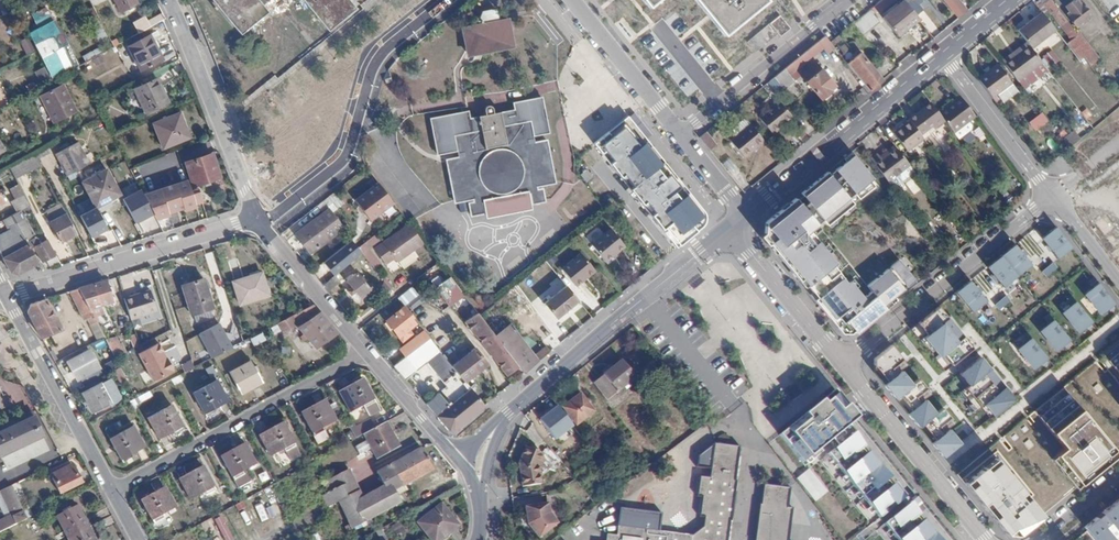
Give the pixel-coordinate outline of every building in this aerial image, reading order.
[(122,11),(138,3),(136,0),(116,0),(122,11)] [(239,35),(267,12),(259,0),(210,0),(239,35)] [(326,28),(353,7),(348,0),(304,0),(326,28)] [(650,8),(661,0),(644,0),(650,8)] [(709,17),(724,36),(767,1),(766,0),(695,0),(709,17)] [(876,11),(890,0),(876,0),(867,7),(870,11),(874,8),(876,11)] [(878,12),(893,30),(914,14),(903,0),(894,0),(878,12)] [(967,9),(959,0),(940,0),(956,18),(967,9)] [(1069,15),(1076,25),(1081,21),(1083,24),(1089,20),(1087,17),(1091,14),(1081,0),(1074,0),(1067,5),(1073,12),(1069,15)] [(1049,1),(1043,5),(1050,15),(1056,11),(1049,1)] [(496,6),(483,9),(477,25),(460,29),(464,56),(507,47),(514,38),(510,16),(497,18),(496,6)] [(867,7),(849,21),(859,33),(877,19),(870,11),(867,7)] [(103,21),(96,10),(86,15),(93,27),(103,21)] [(77,68),(47,12),(35,20),(41,33),(32,38),(53,80),(77,68)] [(134,23),(140,33),(165,19),(162,14),(148,21),(145,16),(134,23)] [(791,28),(781,16),(770,24),(781,36),(791,28)] [(1040,17),(1017,36),(1029,51),(1030,53),(1054,35),(1040,17)] [(1080,32),(1065,41),(1083,68),(1097,60),(1080,32)] [(823,33),(773,74),(782,85),(793,77),(788,70),(822,43),(825,48),(830,44),(829,42),(827,39),(823,33)] [(834,33),(827,39),(829,42),(837,36),(834,33)] [(165,59),(152,34),(130,45),(142,70),(165,59)] [(30,36),(21,41),(28,55),(37,50),(30,36)] [(1016,85),(1041,66),(1030,53),(1029,51),(1004,70),(1016,85)] [(860,55),(848,65),(869,92),(882,82),(860,55)] [(819,59),(804,72),(821,92),(830,84),(828,81),(834,77),(819,59)] [(1016,93),(997,68),(978,83),(991,101),(994,99),(1000,106),(1016,93)] [(782,85),(773,74),(768,78),(777,89),(782,85)] [(159,79),(136,88),(146,113),(169,104),(159,79)] [(78,123),(65,96),(44,107),(58,134),(78,123)] [(486,118),(477,119),(471,121),(469,113),(430,121),(437,157),(458,154),(459,160),(447,162),(455,207),(473,203),(473,205),(468,206),(471,220),(485,216),(488,221),(532,213),(532,208),(547,205),(544,192),(539,193),(539,190),(558,187),(549,141),(536,144),(534,138),(551,135),(543,99),(513,105),(514,112),(496,116),(495,110),(493,108),(489,107),(486,109),(485,112),(486,118)] [(780,99),(759,115),(773,133),(794,116),(780,99)] [(962,103),(939,119),(944,125),(959,145),(972,134),(972,130),(969,127),(975,122),(962,103)] [(921,142),(944,125),(939,119),(930,107),(908,124),(909,126),(921,142)] [(1039,112),(1026,122),(1033,131),(1046,121),(1039,112)] [(592,144),(677,249),(711,223),(678,181),(628,116),(592,144)] [(178,117),(153,127),(163,152),(191,140),(186,130),(183,132),(178,117)] [(750,122),(729,137),(742,155),(763,140),(750,122)] [(1046,124),(1034,132),(1040,141),(1053,132),(1046,124)] [(909,126),(893,137),(907,155),(923,144),(921,142),(909,126)] [(1072,130),(1061,139),(1068,147),(1079,138),(1072,130)] [(75,142),(54,153),(68,179),(89,167),(75,142)] [(827,176),(825,173),(799,194),(802,197),(796,202),(794,198),(765,222),(764,233),(771,241),(768,243),(804,288),(807,286),(812,292),(810,294),(842,334),(851,327),(856,334),(872,321),(869,318),(883,307),(886,310),(898,300),(895,297),(915,280),(899,260),(867,286),(818,223),(824,219),(828,224),(854,203),(850,198),(856,193),(860,198),(876,186),(872,181),(875,179),(853,151),(841,160),(843,163),(827,176)] [(878,157),(870,163),(893,191),(914,175),(896,151),(882,162),(878,157)] [(142,193),(186,180),(178,153),(134,166),(142,193)] [(37,156),(11,168),(16,178),(42,166),(37,156)] [(210,157),(184,165),(192,188),(218,180),(210,157)] [(728,174),(736,169),(729,157),(721,162),(728,174)] [(578,174),(584,182),(591,177),(584,169),(578,174)] [(106,172),(82,185),(95,209),(119,196),(106,172)] [(350,202),(368,223),(391,203),(373,183),(350,202)] [(175,188),(184,212),(185,214),(197,211),(195,207),(202,206),(199,193),(191,195),(188,185),(175,188)] [(26,204),(17,187),(8,191),(12,202),(8,204),(12,211),(26,204)] [(160,193),(169,217),(184,212),(175,188),(160,193)] [(143,198),(141,193),(123,202),(136,226),(153,218),(143,198)] [(157,225),(170,219),(169,217),(160,193),(143,198),(153,218),(157,225)] [(75,235),(61,207),(42,216),(57,244),(75,235)] [(326,210),(296,233),(309,249),(338,226),(326,210)] [(411,223),(376,249),(386,263),(396,257),(398,260),(425,242),(411,223)] [(0,242),(0,254),(9,273),(16,275),(29,268),(30,270),(38,266),(15,225),(7,229),(11,236),(0,242)] [(1071,247),(1055,228),(1042,238),(1057,257),(1071,247)] [(611,229),(591,245),(605,262),(625,246),(611,229)] [(377,235),(361,247),(366,254),(372,250),(370,248),(380,239),(377,235)] [(43,239),(32,246),(41,264),(51,259),(56,268),(59,266),(54,256),(52,257),(43,239)] [(1014,245),(987,267),(1003,286),(1030,264),(1014,245)] [(581,253),(561,269),(575,287),(595,271),(581,253)] [(547,261),(534,271),(539,278),(552,267),(547,261)] [(994,288),(983,270),(973,276),(995,311),(1010,301),(999,285),(994,288)] [(357,272),(343,284),(358,301),(372,289),(357,272)] [(259,274),(230,284),(238,307),(266,298),(259,274)] [(334,277),(322,286),(328,294),(339,285),(334,277)] [(201,278),(180,285),(190,315),(211,308),(201,278)] [(112,301),(105,281),(79,289),(90,308),(112,301)] [(503,295),(515,308),(530,295),(518,282),(503,295)] [(970,282),(957,293),(972,311),(985,301),(970,282)] [(1114,303),(1097,283),(1086,293),(1102,313),(1114,303)] [(413,286),(400,296),(406,305),(420,295),(413,286)] [(567,286),(545,302),(557,318),(579,302),(567,286)] [(90,308),(79,289),(69,292),(84,319),(87,318),(91,324),(97,321),(90,308)] [(150,289),(123,298),(130,318),(156,310),(150,289)] [(461,290),(447,301),(459,318),(474,307),(461,290)] [(60,329),(45,300),(31,305),(28,312),(41,337),(60,329)] [(1091,322),(1075,301),(1063,311),(1080,331),(1091,322)] [(313,304),(276,323),(283,331),(296,326),(315,346),(337,332),(313,304)] [(406,307),(389,319),(406,340),(415,333),(412,328),(418,323),(406,307)] [(941,307),(913,329),(922,341),(950,318),(941,307)] [(211,311),(198,312),(198,321),(212,320),(211,311)] [(479,313),(468,322),(508,376),(519,367),(500,342),(497,337),(479,313)] [(950,318),(922,341),(936,358),(965,334),(950,318)] [(1057,349),(1069,340),(1053,319),(1041,329),(1057,349)] [(219,326),(199,336),(212,360),(231,350),(219,326)] [(500,342),(516,330),(512,326),(497,337),(500,342)] [(519,367),(524,373),(539,361),(535,357),(516,330),(500,342),(519,367)] [(104,340),(113,358),(125,353),(116,334),(104,340)] [(965,334),(936,358),(945,369),(974,345),(965,334)] [(453,365),(432,337),(391,366),(405,381),(436,359),(453,384),(425,404),(436,417),(471,388),(466,382),(453,365)] [(1018,347),(1035,367),(1046,358),(1030,338),(1018,347)] [(1102,354),(1118,375),(1118,341),(1102,354)] [(157,343),(138,353),(152,380),(172,369),(157,343)] [(535,357),(539,361),(555,349),(554,343),(535,357)] [(875,373),(885,385),(909,366),(891,344),(875,358),(874,372),(875,373)] [(476,347),(453,365),(466,382),(489,364),(476,347)] [(88,351),(67,362),(76,378),(97,367),(88,351)] [(979,357),(958,374),(969,387),(984,375),(990,370),(979,357)] [(623,359),(595,381),(610,399),(638,377),(623,359)] [(250,360),(229,372),(240,392),(261,380),(250,360)] [(190,361),(180,365),(183,372),(193,368),(190,361)] [(903,371),(885,385),(898,401),(916,387),(903,371)] [(983,405),(998,392),(984,375),(969,387),(963,393),(977,410),(983,405)] [(213,380),(190,392),(203,416),(213,410),(212,408),(225,401),(213,380)] [(378,411),(360,380),(337,393),(348,413),(362,406),(368,416),(378,411)] [(916,387),(898,401),(908,413),(926,399),(932,393),(922,381),(916,387)] [(98,384),(82,392),(91,410),(107,402),(98,384)] [(471,388),(436,417),(447,430),(453,430),(485,405),(471,388)] [(998,392),(983,405),(994,419),(1015,401),(1004,388),(998,392)] [(835,390),(779,435),(802,464),(821,449),(879,519),(906,498),(847,427),(858,418),(835,390)] [(1054,455),(1079,484),(1117,454),(1066,393),(1038,416),(1063,447),(1054,455)] [(595,412),(581,395),(565,408),(579,425),(595,412)] [(926,399),(908,413),(921,429),(939,415),(926,399)] [(323,400),(302,411),(315,435),(328,428),(327,425),(335,420),(323,400)] [(169,403),(146,416),(157,437),(167,431),(168,434),(182,427),(169,403)] [(573,429),(558,409),(540,423),(555,444),(573,429)] [(957,424),(945,409),(939,415),(921,429),(933,443),(951,429),(957,424)] [(0,428),(0,457),(45,435),(33,411),(0,428)] [(370,419),(354,427),(358,435),(363,433),(374,427),(370,419)] [(285,421),(261,433),(272,454),(285,447),(286,450),(297,445),(285,421)] [(374,427),(363,433),(376,458),(398,446),(385,421),(374,427)] [(132,423),(109,435),(122,459),(132,454),(131,451),(144,444),(132,423)] [(951,429),(933,443),(946,459),(964,445),(951,429)] [(647,453),(635,438),(628,444),(640,459),(647,453)] [(246,441),(221,455),(233,479),(247,471),(246,469),(258,462),(246,441)] [(708,441),(703,475),(694,474),(691,494),(697,495),(694,515),(699,515),(698,525),(693,535),(619,526),(618,536),(608,535),(608,539),(728,539),(730,520),(732,520),(737,481),(735,480),(738,455),(728,454),(729,444),(708,441)] [(353,447),(357,456),(367,452),(362,443),(353,447)] [(392,490),(432,468),(421,447),(389,464),(391,469),(383,473),(392,490)] [(543,487),(540,468),(544,457),(527,450),(521,467),(524,490),(543,487)] [(984,484),(978,489),(1015,534),(1026,536),(1051,516),(1008,463),(996,472),(993,468),(979,478),(984,484)] [(203,465),(179,478),(190,499),(203,492),(204,494),(215,488),(203,465)] [(69,466),(49,476),(60,494),(80,484),(69,466)] [(807,468),(795,479),(815,502),(827,491),(807,468)] [(322,487),(325,495),(320,497),(324,506),(336,501),(332,492),(351,482),(347,475),(322,487)] [(764,484),(762,503),(761,503),(756,539),(789,539),(793,507),(787,507),(789,487),(764,484)] [(164,486),(140,499),(153,522),(166,515),(164,512),(176,506),(164,486)] [(0,494),(9,511),(0,516),(0,535),(29,521),(12,488),(0,494)] [(461,512),(441,495),(420,519),(441,536),(461,512)] [(1087,527),(1095,539),(1118,539),(1118,500),(1087,527)] [(884,526),(896,539),(940,539),(910,503),(884,526)] [(67,536),(88,526),(77,505),(56,515),(67,536)] [(253,507),(258,522),(265,520),(260,505),(253,507)] [(552,519),(550,508),(527,512),(530,529),(539,539),(544,539),(559,528),(552,519)] [(211,539),(229,539),(231,539),(219,515),(203,523),(211,539)] [(67,536),(69,539),(95,539),(88,526),(67,536)]
